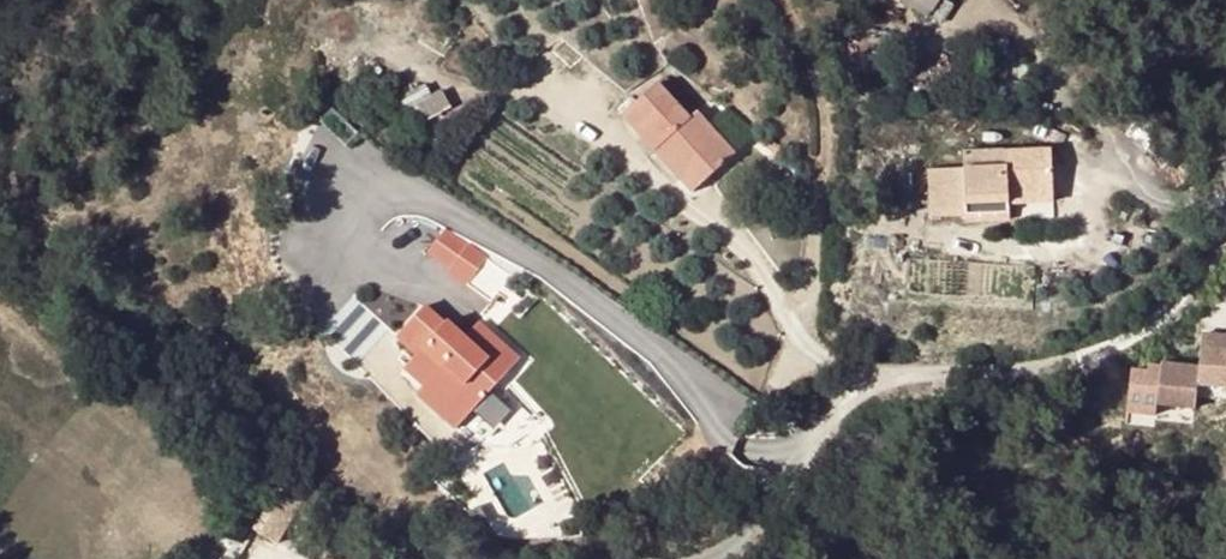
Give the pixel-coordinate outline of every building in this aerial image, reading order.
[(940,0),(900,0),(928,19),(940,0)] [(691,118),(660,84),(625,115),(656,150),(666,141),(705,184),(735,155),(697,112),(691,118)] [(772,139),(768,144),(766,147),(776,156),(779,154),(782,148),(772,139)] [(705,184),(666,141),(656,150),(695,193),(705,184)] [(929,168),(931,216),(969,214),(1011,213),(1010,197),(1054,195),(1052,147),(1008,149),(1009,165),(965,167),(929,168)] [(965,167),(1009,165),(1008,149),(965,151),(965,167)] [(812,184),(801,173),(797,197),(809,205),(812,184)] [(1011,220),(1011,213),(969,214),(969,222),(1011,220)] [(494,299),(511,276),(469,246),(453,267),(494,299)] [(405,370),(425,387),(433,378),(471,413),(519,359),(479,323),(467,336),(450,320),(447,324),(427,307),(400,336),(420,353),(405,370)] [(1225,386),(1225,335),(1201,334),(1199,384),(1225,386)] [(463,422),(471,413),(433,378),(425,387),(463,422)] [(1199,384),(1197,396),(1225,398),(1225,386),(1199,384)] [(567,483),(553,492),(561,506),(563,520),(580,518),(577,500),(567,483)] [(279,486),(254,530),(276,544),(297,510),(303,500),(279,486)] [(319,510),(303,500),(297,510),(313,521),(319,510)]
